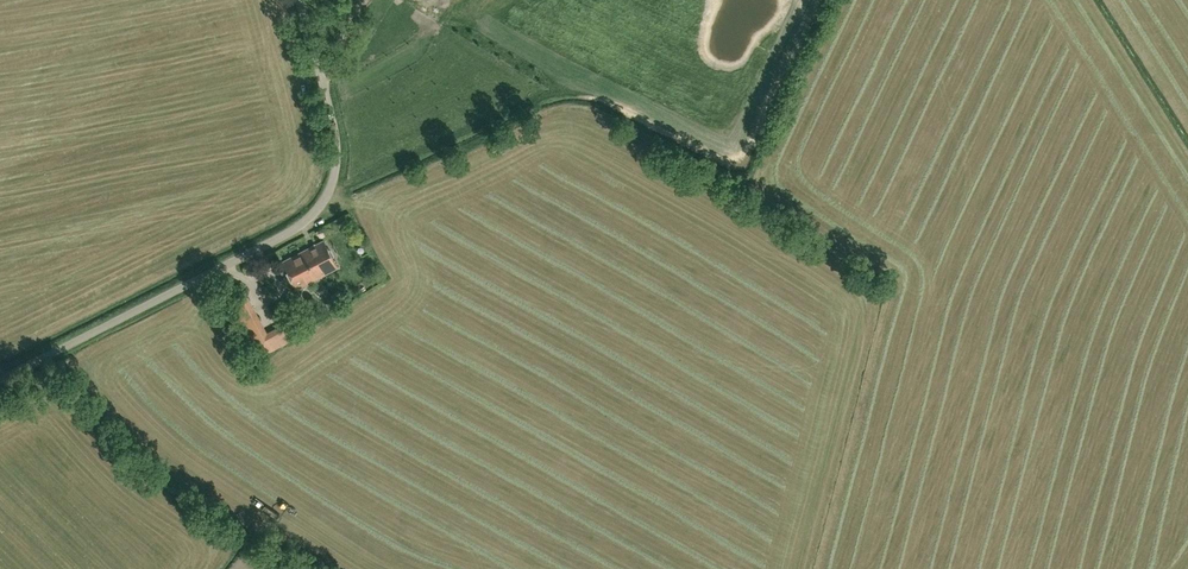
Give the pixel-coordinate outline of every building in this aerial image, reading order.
[(324,240),(282,261),(297,289),(338,267),(333,257),(333,255),(331,250),(329,250),(324,240)] [(247,296),(233,304),(260,355),(274,347),(268,336),(263,335),(263,333),(257,321),(260,320),(247,296)]
